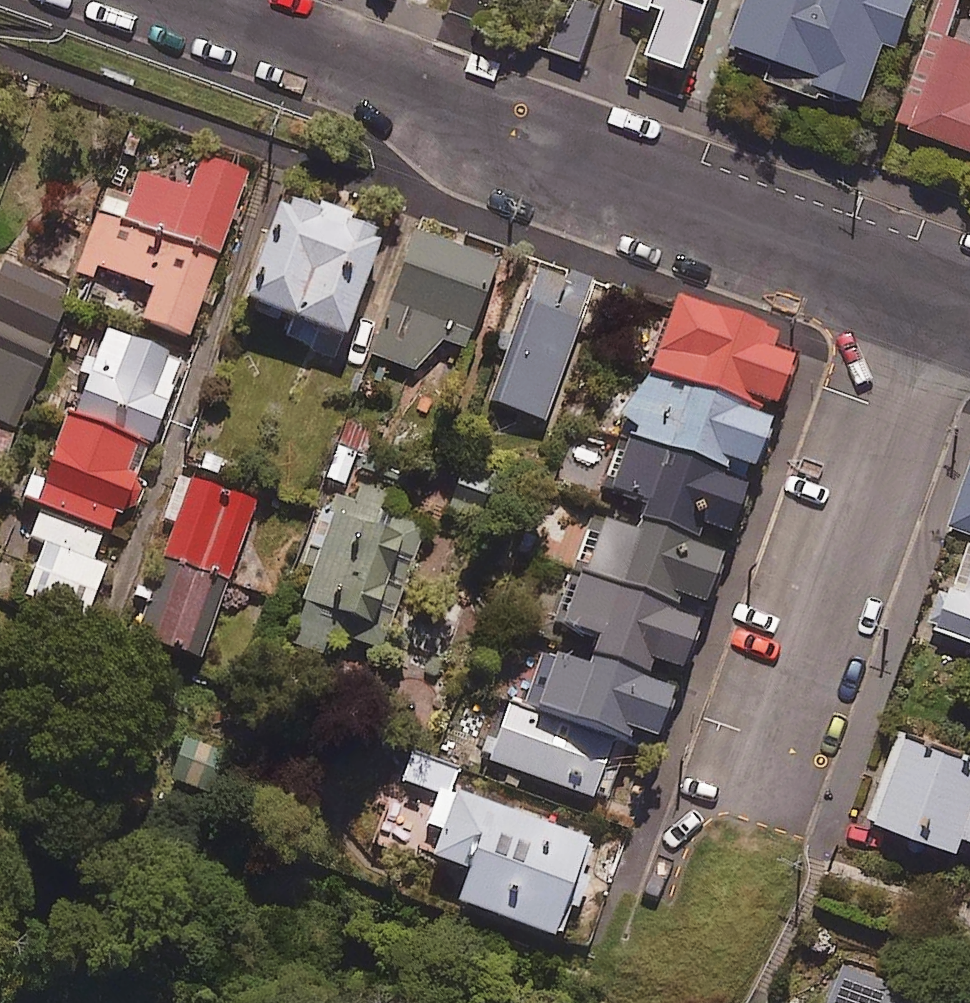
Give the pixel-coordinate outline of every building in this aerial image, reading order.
[(572,0),(566,0),(550,49),(582,60),(599,9),(572,0)] [(653,10),(656,0),(626,0),(653,10)] [(735,48),(783,65),(779,78),(865,108),(887,45),(900,49),(917,0),(752,0),(735,48)] [(902,129),(969,149),(969,32),(957,28),(965,0),(940,0),(902,129)] [(108,195),(79,276),(93,281),(97,269),(155,289),(143,324),(188,340),(247,177),(200,161),(188,193),(141,176),(131,203),(108,195)] [(382,240),(287,203),(247,305),(343,342),(382,240)] [(496,266),(416,238),(373,357),(414,371),(445,342),(466,350),(496,266)] [(4,260),(0,270),(0,425),(15,432),(77,292),(4,260)] [(564,283),(539,274),(492,405),(545,424),(582,321),(554,311),(564,283)] [(648,381),(756,421),(760,410),(773,414),(790,369),(772,363),(778,345),(676,307),(648,381)] [(68,418),(151,449),(183,359),(99,330),(68,418)] [(625,445),(745,489),(749,481),(753,482),(773,427),(756,421),(648,381),(625,445)] [(151,449),(68,418),(44,486),(30,481),(23,502),(41,508),(40,513),(103,535),(119,540),(151,449)] [(644,514),(637,531),(701,555),(707,537),(730,545),(748,495),(744,493),(745,489),(625,445),(606,496),(645,510),(644,514)] [(508,484),(468,470),(455,506),(494,520),(508,484)] [(166,559),(229,580),(255,504),(192,482),(166,559)] [(955,537),(969,541),(969,487),(955,537)] [(349,641),(387,653),(425,529),(326,499),(305,567),(314,570),(291,646),(342,662),(349,641)] [(103,535),(40,513),(31,539),(45,544),(27,598),(88,619),(106,567),(93,562),(103,535)] [(701,555),(637,531),(636,535),(597,521),(575,579),(677,618),(681,609),(704,617),(723,563),(701,555)] [(969,641),(969,557),(957,595),(939,589),(927,626),(969,641)] [(229,580),(166,559),(138,640),(201,661),(229,580)] [(588,664),(648,686),(654,670),(680,680),(699,630),(676,622),(677,618),(575,579),(555,634),(594,648),(588,664)] [(535,719),(615,749),(628,753),(632,741),(655,749),(673,698),(647,689),(648,686),(588,664),(583,679),(553,668),(535,719)] [(491,764),(596,803),(615,749),(535,719),(510,710),(491,764)] [(905,736),(873,823),(961,856),(968,840),(969,841),(969,761),(905,736)] [(225,753),(198,744),(185,786),(212,795),(225,753)] [(455,773),(417,759),(405,792),(441,805),(422,856),(471,874),(459,907),(555,943),(592,843),(449,791),(455,773)] [(846,965),(832,1002),(950,1002),(846,965)]
